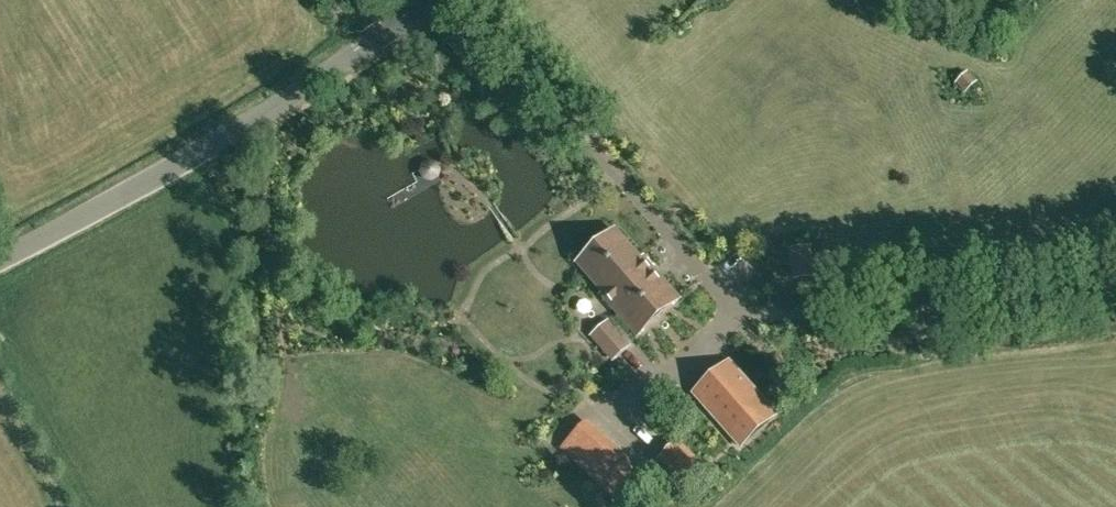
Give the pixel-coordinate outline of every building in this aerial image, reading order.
[(604,291),(602,292),(638,334),(680,298),(644,256),(642,258),(616,229),(579,261),(604,291)] [(788,248),(794,279),(817,276),(810,245),(788,248)] [(613,362),(632,347),(610,320),(589,336),(613,362)] [(730,359),(693,392),(742,446),(779,414),(730,359)] [(567,442),(625,494),(642,475),(584,423),(567,442)] [(660,458),(690,487),(707,469),(677,440),(660,458)]
